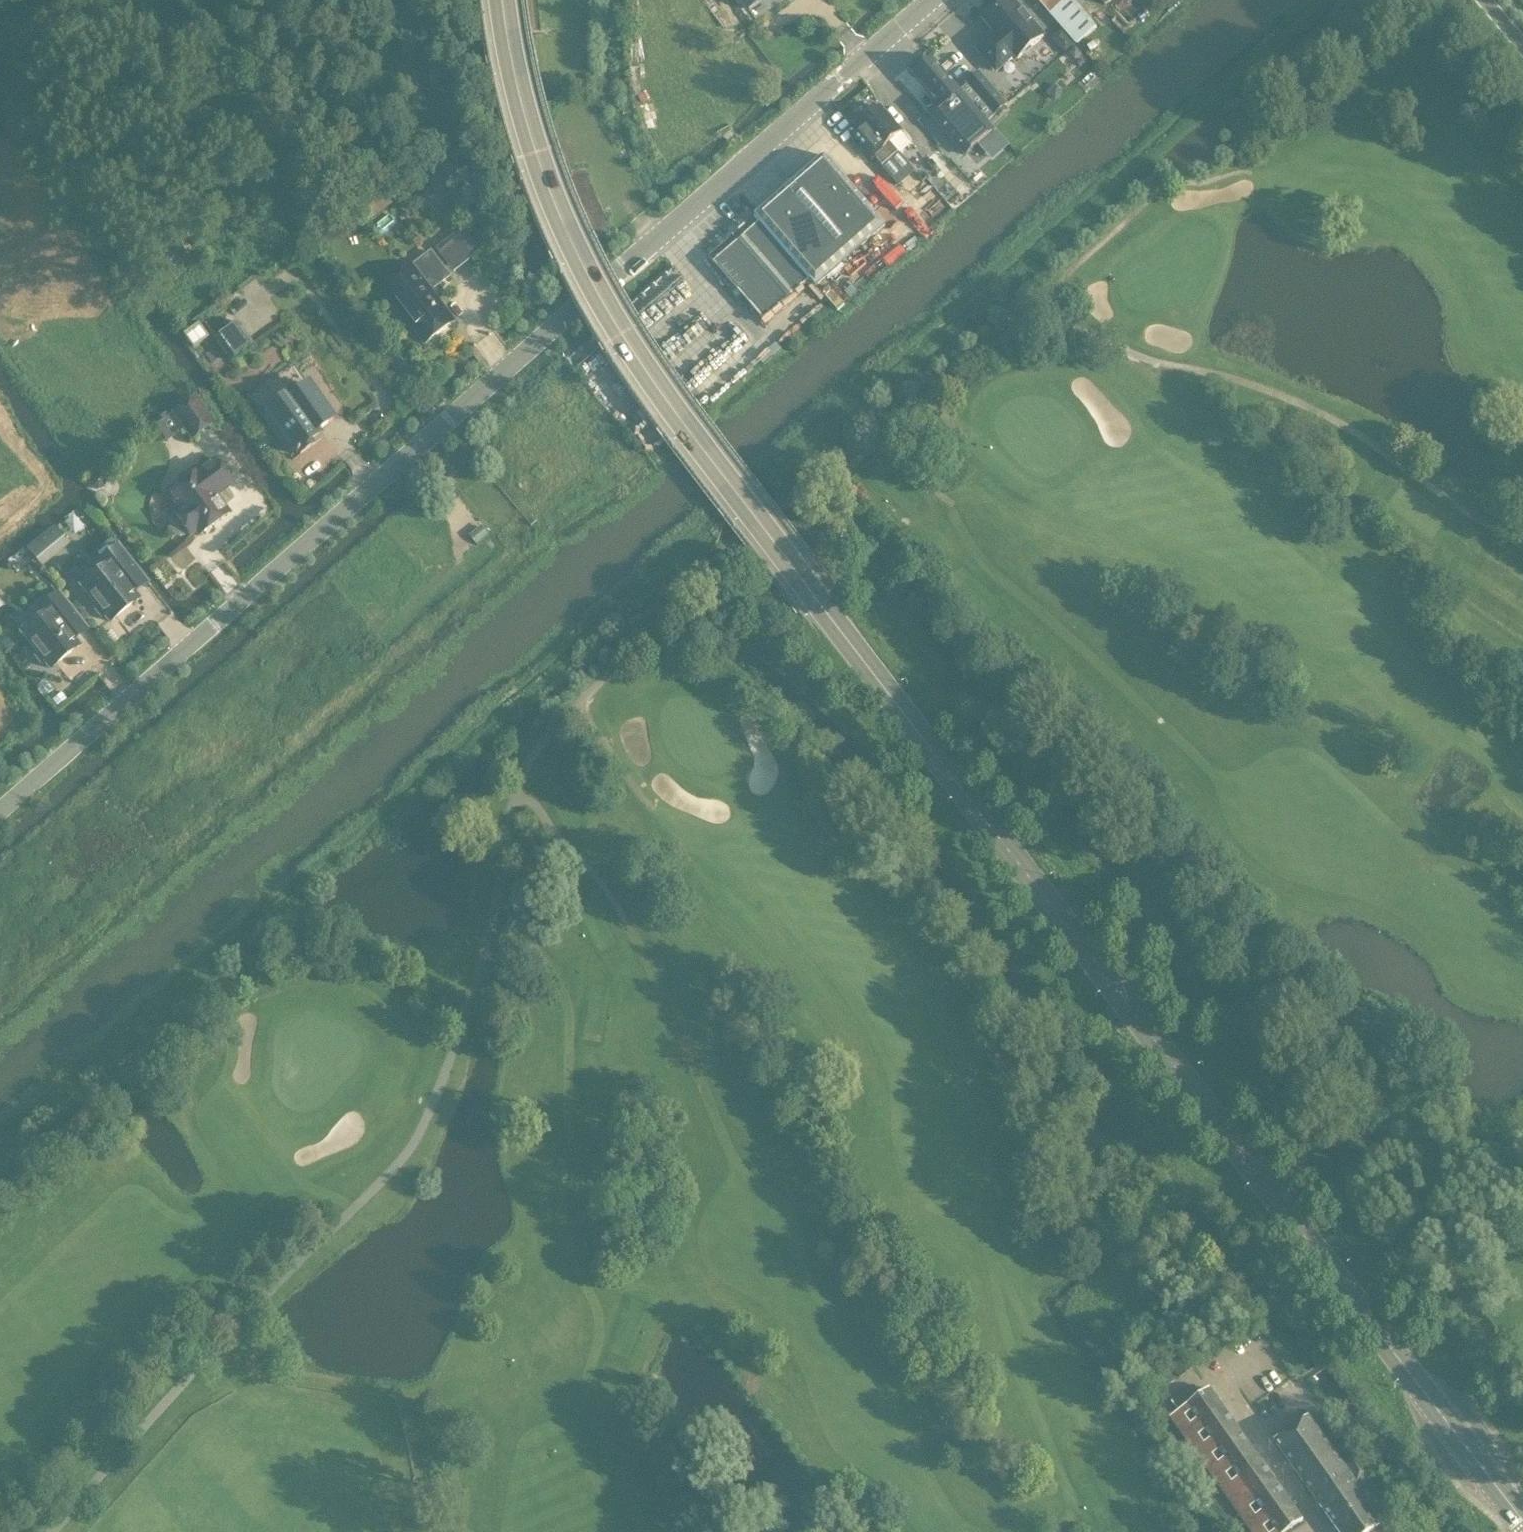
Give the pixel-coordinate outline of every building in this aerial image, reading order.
[(749,11),(750,10),(765,0),(742,0),(749,11)] [(1044,37),(1012,0),(1010,0),(985,22),(991,29),(996,34),(988,41),(978,50),(997,72),(1015,56),(1018,60),(1044,37)] [(1086,36),(1090,33),(1077,17),(1080,15),(1068,1),(1068,0),(1039,0),(1077,44),(1086,36)] [(1069,39),(1059,47),(1065,54),(1075,45),(1069,39)] [(935,60),(915,77),(939,105),(928,114),(959,150),(965,156),(993,131),(995,130),(988,121),(962,92),(935,60)] [(650,103),(640,106),(645,122),(654,119),(650,103)] [(863,129),(854,137),(874,160),(875,159),(898,185),(906,178),(889,158),(898,151),(901,151),(912,141),(912,138),(903,127),(899,130),(889,119),(880,109),(861,125),(863,129)] [(755,217),(816,287),(886,226),(825,157),(755,217)] [(760,224),(755,218),(709,258),(764,321),(810,281),(760,224)] [(437,249),(443,257),(462,242),(456,234),(437,249)] [(450,277),(432,253),(413,267),(412,265),(383,286),(426,344),(455,323),(431,291),(450,277)] [(214,338),(230,361),(253,345),(237,322),(214,338)] [(333,422),(327,413),(325,411),(328,409),(329,409),(330,409),(317,391),(316,392),(317,393),(314,395),(306,385),(290,396),(288,393),(265,410),(267,413),(262,417),(288,453),(293,450),(296,455),(298,454),(300,456),(313,447),(310,444),(319,437),(316,433),(333,422)] [(212,425),(192,399),(156,427),(165,440),(183,427),(192,439),(212,425)] [(196,472),(167,494),(178,509),(172,513),(173,515),(172,517),(170,518),(169,520),(169,521),(168,523),(168,525),(168,527),(169,529),(170,530),(171,532),(172,533),(173,535),(175,536),(177,536),(178,537),(180,537),(182,537),(184,536),(186,536),(187,535),(189,537),(195,532),(198,536),(227,515),(212,494),(229,482),(213,461),(197,473),(196,472)] [(93,477),(90,482),(92,487),(98,490),(103,488),(105,483),(103,478),(99,476),(93,477)] [(51,556),(38,540),(28,548),(41,564),(51,556)] [(146,584),(117,548),(97,564),(101,570),(81,586),(97,606),(94,608),(103,619),(105,617),(110,622),(138,600),(133,594),(146,584)] [(73,641),(86,631),(57,595),(37,611),(42,617),(22,633),(37,653),(34,655),(43,666),(46,664),(50,669),(78,647),(73,641)] [(61,694),(53,701),(57,706),(66,700),(61,694)] [(1185,1357),(1172,1366),(1180,1377),(1192,1368),(1185,1357)] [(1168,1372),(1156,1380),(1162,1389),(1174,1380),(1168,1372)] [(1170,1417),(1183,1436),(1251,1531),(1287,1531),(1303,1521),(1243,1436),(1210,1389),(1202,1395),(1178,1411),(1170,1417)] [(1309,1418),(1275,1442),(1339,1531),(1370,1531),(1374,1529),(1383,1522),(1357,1485),(1372,1474),(1358,1454),(1343,1465),(1309,1418)]
